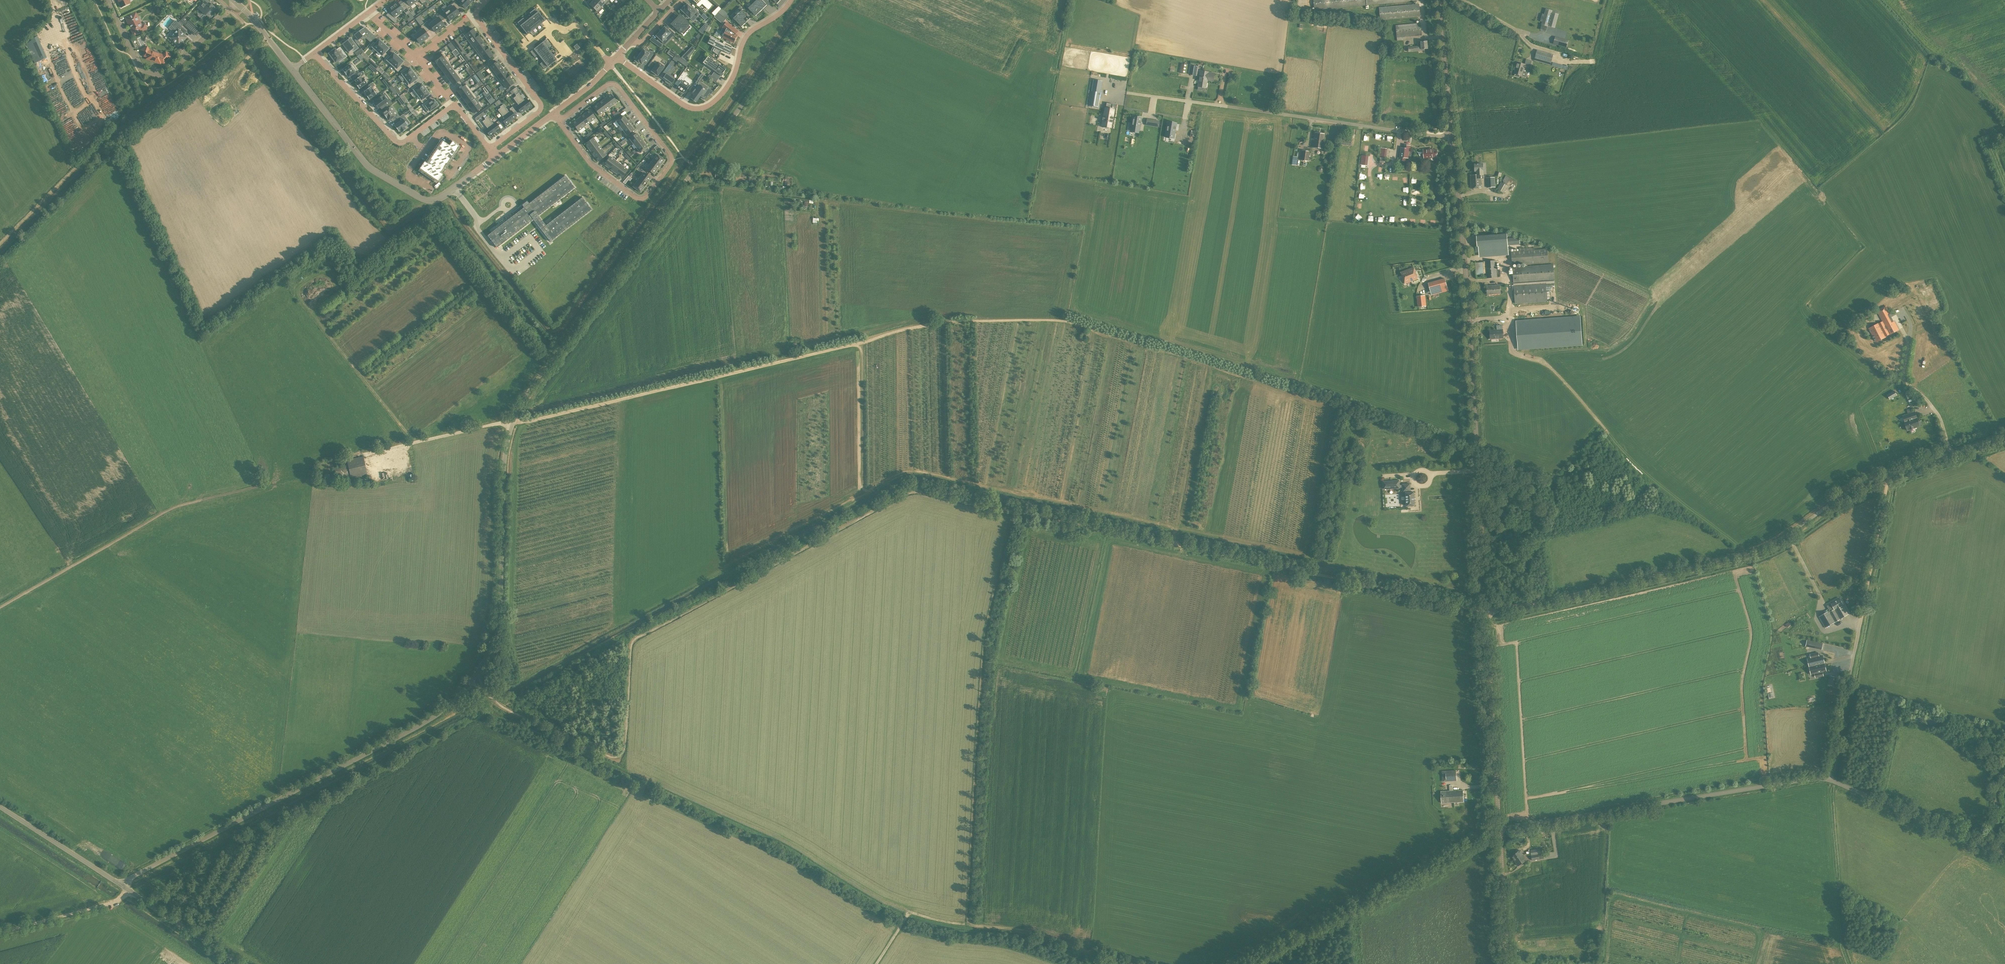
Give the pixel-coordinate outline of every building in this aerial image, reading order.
[(207,0),(206,1),(205,1),(198,8),(199,9),(198,11),(198,15),(201,14),(203,13),(205,15),(208,12),(210,14),(216,8),(212,4),(207,0)] [(402,3),(410,12),(411,14),(414,11),(410,7),(415,3),(412,0),(405,0),(405,1),(402,3)] [(465,9),(469,5),(464,0),(458,0),(457,1),(465,9)] [(602,8),(601,7),(594,0),(593,0),(594,0),(590,4),(592,6),(592,7),(594,9),(595,9),(597,11),(598,12),(602,8)] [(699,6),(702,2),(708,8),(712,4),(707,0),(693,0),(699,6)] [(748,8),(756,16),(763,9),(767,5),(763,1),(764,0),(752,0),(750,2),(752,4),(748,8)] [(1418,0),(1313,0),(1314,10),(1418,0)] [(397,2),(396,3),(395,3),(392,5),(399,14),(403,10),(406,15),(410,12),(409,12),(402,3),(400,5),(397,2)] [(455,2),(447,7),(455,17),(457,15),(459,13),(456,10),(459,8),(455,2)] [(684,6),(681,10),(686,15),(686,16),(688,18),(689,17),(690,18),(693,14),(696,17),(699,14),(693,8),(692,9),(687,5),(688,4),(687,3),(685,5),(686,5),(684,7),(684,6)] [(1380,20),(1420,17),(1419,4),(1379,7),(1380,20)] [(399,14),(392,5),(389,8),(388,9),(390,12),(386,15),(394,23),(397,20),(395,18),(400,15),(399,14)] [(719,6),(711,13),(722,23),(729,16),(719,6)] [(447,17),(450,21),(451,19),(452,19),(455,17),(447,7),(442,11),(443,12),(440,14),(444,19),(447,17)] [(747,22),(743,18),(747,15),(742,10),(743,9),(740,7),(738,9),(740,12),(739,13),(739,12),(737,14),(733,18),(742,27),(747,22)] [(529,19),(532,23),(540,17),(538,14),(539,14),(535,8),(530,13),(532,16),(529,19)] [(1552,11),(1546,9),(1542,24),(1548,25),(1555,27),(1558,14),(1551,12),(1552,11)] [(142,26),(136,13),(126,18),(134,34),(146,29),(145,25),(142,26)] [(441,21),(444,19),(440,14),(438,16),(437,15),(432,19),(439,29),(442,26),(444,25),(441,21)] [(171,25),(177,30),(170,38),(179,46),(187,37),(182,33),(185,30),(181,26),(183,24),(186,27),(189,23),(187,22),(187,21),(185,16),(180,21),(178,23),(175,21),(171,25)] [(679,16),(674,21),(671,24),(674,27),(683,35),(686,32),(683,30),(688,24),(679,16)] [(540,17),(532,23),(536,28),(540,25),(542,27),(544,26),(542,23),(545,21),(543,19),(542,19),(540,17)] [(523,27),(525,29),(532,23),(529,19),(526,21),(523,18),(517,22),(522,28),(523,27)] [(436,31),(439,29),(432,19),(433,21),(429,24),(428,23),(425,25),(424,24),(429,30),(432,28),(434,32),(436,31)] [(734,42),(737,35),(730,32),(733,28),(727,22),(723,27),(726,30),(723,37),(734,42)] [(530,32),(532,35),(534,33),(532,31),(536,28),(532,23),(525,29),(527,32),(526,33),(527,35),(530,32)] [(708,26),(705,23),(698,31),(703,35),(708,26)] [(1397,41),(1404,40),(1403,37),(1421,35),(1420,23),(1395,25),(1397,41)] [(426,32),(429,30),(424,24),(421,26),(421,27),(417,30),(424,40),(427,38),(429,36),(426,32)] [(662,41),(666,37),(669,39),(675,33),(670,28),(667,30),(665,28),(664,27),(661,30),(660,31),(656,36),(662,41)] [(363,29),(363,28),(354,35),(357,38),(354,40),(358,44),(360,43),(358,40),(366,35),(370,39),(374,35),(366,28),(363,29)] [(468,29),(462,33),(464,36),(467,40),(477,33),(476,33),(473,29),(470,32),(468,29)] [(421,42),(424,40),(417,30),(418,32),(415,35),(413,33),(410,35),(415,39),(416,38),(419,43),(421,42)] [(467,40),(471,45),(480,38),(477,33),(467,40)] [(34,64),(47,57),(37,36),(25,45),(34,64)] [(480,38),(471,45),(474,49),(483,42),(480,38)] [(651,38),(650,41),(661,46),(662,44),(651,38)] [(712,38),(709,44),(715,47),(713,51),(720,55),(722,51),(731,55),(733,50),(712,38)] [(379,39),(375,44),(373,42),(370,45),(377,51),(384,44),(382,42),(379,39)] [(539,47),(545,54),(550,51),(547,48),(550,45),(546,39),(540,44),(541,45),(539,47)] [(353,41),(350,43),(347,40),(342,44),(348,52),(352,49),(354,51),(358,48),(353,41)] [(1408,52),(1421,50),(1421,49),(1427,49),(1427,41),(1420,42),(1420,46),(1408,47),(1408,52)] [(451,42),(447,45),(453,51),(456,48),(451,42)] [(486,46),(483,42),(474,49),(477,53),(486,46)] [(384,58),(387,54),(385,53),(389,48),(386,46),(386,45),(384,44),(377,51),(384,58)] [(480,58),(490,51),(486,46),(477,53),(480,58)] [(163,55),(149,50),(147,47),(141,50),(144,56),(147,57),(146,59),(161,63),(161,62),(164,63),(170,56),(166,52),(163,55)] [(540,58),(545,54),(539,47),(536,49),(535,48),(530,52),(535,57),(538,55),(540,58)] [(650,52),(644,48),(640,54),(640,53),(638,56),(635,61),(638,63),(639,62),(641,64),(645,59),(648,61),(653,53),(650,51),(650,52)] [(338,54),(335,49),(333,50),(330,51),(331,52),(329,54),(331,56),(330,57),(333,60),(333,59),(335,62),(342,57),(343,59),(347,56),(342,51),(338,54)] [(1550,53),(1538,50),(1536,57),(1548,61),(1550,53)] [(484,62),(493,55),(490,51),(480,58),(484,62)] [(556,60),(554,57),(557,55),(555,53),(553,55),(550,51),(545,54),(551,62),(554,60),(554,61),(556,60)] [(446,57),(442,52),(433,59),(436,63),(446,57)] [(391,65),(399,57),(397,55),(394,53),(390,57),(388,55),(384,59),(391,65)] [(549,64),(551,62),(545,54),(540,58),(543,61),(540,64),(544,69),(549,65),(549,64)] [(652,69),(651,71),(652,72),(651,72),(656,76),(656,75),(657,75),(665,65),(660,62),(662,59),(656,55),(651,61),(656,64),(652,69)] [(400,66),(403,61),(400,59),(400,58),(399,57),(391,65),(398,72),(402,67),(400,66)] [(446,57),(436,63),(440,68),(449,61),(446,57)] [(1529,70),(1530,66),(1522,63),(1524,58),(1519,57),(1514,74),(1515,74),(1514,76),(1519,77),(1520,75),(1522,76),(1524,69),(1529,70)] [(722,76),(724,74),(723,73),(726,69),(716,62),(714,63),(713,62),(714,60),(711,58),(706,65),(722,76)] [(449,61),(440,68),(443,72),(451,66),(448,62),(449,61)] [(496,62),(493,64),(491,62),(486,66),(491,72),(500,66),(497,61),(496,62)] [(355,77),(359,73),(357,70),(354,72),(353,70),(353,69),(349,65),(342,70),(346,75),(346,74),(349,77),(351,75),(353,78),(355,77)] [(675,78),(670,75),(675,68),(671,65),(663,78),(666,80),(664,82),(670,86),(671,84),(674,80),(675,78)] [(1197,76),(1198,66),(1190,65),(1188,74),(1197,76)] [(455,69),(454,70),(451,66),(443,72),(446,76),(455,69)] [(495,77),(504,70),(500,66),(491,72),(495,77)] [(413,71),(412,71),(410,68),(407,70),(406,68),(400,72),(406,79),(414,73),(413,71)] [(455,69),(446,76),(449,81),(459,74),(455,69)] [(498,81),(507,74),(504,70),(495,77),(498,81)] [(359,73),(355,77),(356,79),(355,80),(356,83),(355,84),(359,89),(367,83),(363,78),(362,78),(361,77),(364,74),(362,71),(359,73)] [(677,80),(679,82),(676,87),(677,87),(679,89),(681,91),(682,90),(684,92),(684,93),(690,85),(689,85),(688,85),(689,83),(684,79),(688,74),(683,71),(677,80)] [(1213,81),(1215,73),(1200,71),(1198,86),(1206,88),(1207,80),(1213,81)] [(408,85),(407,86),(409,88),(415,84),(413,82),(416,80),(418,78),(415,75),(414,73),(406,79),(405,80),(408,85)] [(453,85),(462,78),(459,74),(449,81),(453,85)] [(501,85),(510,78),(507,74),(498,81),(501,85)] [(505,90),(514,83),(510,79),(511,79),(510,78),(501,85),(505,90)] [(1092,87),(1101,89),(1102,81),(1093,79),(1092,87)] [(375,86),(372,82),(365,88),(366,90),(364,91),(366,94),(365,94),(366,96),(369,99),(376,94),(371,88),(375,86)] [(415,85),(411,88),(416,96),(426,89),(424,87),(422,84),(417,87),(415,85)] [(466,84),(457,91),(461,96),(470,89),(466,84)] [(706,98),(707,97),(710,94),(711,93),(713,92),(714,91),(708,87),(705,90),(705,89),(704,88),(704,89),(699,85),(699,86),(696,89),(695,88),(692,93),(694,94),(691,98),(696,101),(700,96),(704,99),(706,98)] [(425,97),(429,94),(427,91),(426,89),(416,96),(422,103),(427,100),(425,97)] [(470,89),(461,96),(464,100),(473,93),(470,89)] [(1089,105),(1098,107),(1100,92),(1091,91),(1089,105)] [(467,104),(476,97),(473,93),(464,100),(467,104)] [(518,93),(515,95),(526,109),(531,105),(526,99),(524,100),(518,93)] [(611,107),(616,102),(610,94),(605,99),(611,107)] [(386,107),(392,103),(390,100),(387,102),(382,95),(376,99),(377,100),(374,103),(378,109),(380,108),(384,105),(386,107)] [(490,95),(486,98),(490,104),(491,105),(495,101),(490,95)] [(516,96),(513,98),(518,105),(516,106),(521,113),(526,109),(515,95),(516,96)] [(476,98),(476,97),(467,104),(470,109),(480,102),(479,101),(477,103),(475,99),(476,98)] [(599,103),(605,111),(611,107),(605,99),(599,103)] [(436,102),(434,100),(429,103),(427,101),(422,105),(428,113),(438,105),(438,104),(436,102)] [(474,113),(483,106),(480,102),(470,109),(474,113)] [(605,111),(599,103),(593,107),(599,115),(605,111)] [(503,104),(500,107),(511,121),(516,117),(514,115),(513,113),(515,111),(512,107),(509,109),(510,110),(509,112),(503,104)] [(500,108),(498,110),(503,116),(500,118),(506,125),(511,121),(500,107),(500,108)] [(389,108),(383,113),(386,118),(387,118),(389,121),(392,118),(394,120),(397,119),(400,117),(397,114),(395,116),(389,108)] [(1103,120),(1105,121),(1104,126),(1103,128),(1109,128),(1109,127),(1111,127),(1111,122),(1112,120),(1112,119),(1112,117),(1111,117),(1112,109),(1106,108),(1105,108),(1103,118),(1103,120)] [(584,114),(590,122),(595,118),(589,110),(584,114)] [(424,117),(421,111),(416,114),(419,120),(424,117)] [(400,117),(397,119),(399,122),(395,125),(394,126),(399,132),(400,131),(401,133),(406,129),(405,127),(407,125),(404,121),(407,119),(403,114),(400,117)] [(578,119),(584,127),(590,122),(584,114),(578,119)] [(616,121),(619,126),(626,120),(623,115),(616,121)] [(487,116),(484,118),(495,133),(500,129),(495,122),(493,123),(487,116)] [(1131,128),(1139,130),(1141,118),(1133,116),(1131,128)] [(485,119),(482,121),(487,128),(485,130),(490,137),(495,133),(484,118),(485,119)] [(1158,132),(1159,128),(1160,121),(1145,118),(1144,125),(1153,127),(1153,131),(1158,132)] [(584,127),(578,119),(572,123),(578,131),(584,127)] [(619,126),(623,130),(630,125),(626,120),(619,126)] [(1174,136),(1176,123),(1167,122),(1165,135),(1174,136)] [(590,123),(587,125),(592,132),(596,130),(593,125),(592,126),(590,123)] [(630,125),(623,130),(626,135),(634,129),(630,125)] [(633,143),(640,138),(637,133),(629,139),(633,143)] [(1323,141),(1324,134),(1315,133),(1314,140),(1313,140),(1312,147),(1323,149),(1324,142),(1323,141)] [(593,138),(585,144),(589,149),(597,143),(593,138)] [(633,143),(636,148),(644,143),(640,138),(633,143)] [(449,145),(455,149),(457,145),(458,145),(452,141),(449,145)] [(446,150),(449,145),(444,142),(441,147),(446,150)] [(593,155),(601,149),(597,143),(589,149),(593,155)] [(647,147),(644,143),(636,148),(640,153),(647,147)] [(455,149),(449,145),(446,150),(451,154),(455,149)] [(1410,149),(1410,146),(1405,145),(1405,149),(1401,148),(1400,160),(1405,161),(1406,158),(1408,158),(1409,149),(1410,149)] [(601,149),(593,155),(598,161),(606,155),(601,149)] [(1429,150),(1429,149),(1423,149),(1424,159),(1432,158),(1432,157),(1438,157),(1437,149),(1429,150)] [(448,158),(451,154),(446,150),(443,155),(448,158)] [(1308,161),(1308,160),(1309,152),(1301,150),(1300,160),(1308,161)] [(431,153),(430,155),(429,155),(433,158),(431,160),(436,163),(440,159),(435,155),(433,154),(431,153)] [(652,155),(650,157),(653,159),(661,165),(664,160),(656,154),(654,156),(652,155)] [(440,159),(445,163),(448,158),(443,155),(440,159)] [(616,161),(610,156),(604,164),(610,169),(616,161)] [(436,163),(442,167),(445,163),(440,159),(436,163)] [(650,164),(657,169),(661,165),(653,159),(650,164)] [(433,168),(436,163),(431,160),(430,162),(426,160),(425,162),(429,165),(433,168)] [(425,170),(429,165),(425,162),(424,161),(420,167),(421,167),(423,169),(420,172),(421,172),(423,174),(425,172),(425,170)] [(616,173),(622,165),(616,161),(610,169),(616,173)] [(436,163),(433,168),(438,171),(439,172),(442,167),(436,163)] [(654,174),(657,169),(650,164),(646,168),(654,174)] [(1484,175),(1483,164),(1474,164),(1475,171),(1476,171),(1477,175),(1470,175),(1471,188),(1481,188),(1481,179),(1484,179),(1484,175)] [(622,165),(616,173),(621,177),(627,169),(622,165)] [(433,168),(429,173),(434,176),(438,171),(433,168)] [(434,176),(433,178),(432,180),(434,182),(437,178),(439,180),(443,175),(440,173),(439,172),(438,171),(434,176)] [(729,182),(729,179),(726,179),(727,173),(716,171),(715,177),(720,178),(720,181),(729,182)] [(643,172),(640,177),(647,183),(651,178),(643,172)] [(1506,185),(1511,178),(1506,175),(1503,181),(1503,183),(1501,181),(1497,189),(1504,193),(1508,186),(1506,185)] [(524,207),(487,235),(491,240),(497,247),(533,219),(550,241),(592,210),(582,198),(546,225),(538,216),(575,188),(566,176),(529,203),(528,201),(522,205),(524,207)] [(640,177),(636,182),(644,187),(647,183),(640,177)] [(1487,188),(1496,187),(1495,177),(1486,178),(1487,188)] [(644,187),(636,182),(633,186),(640,192),(644,187)] [(496,197),(485,204),(489,210),(499,202),(496,197)] [(1519,244),(1519,238),(1507,239),(1507,235),(1477,237),(1477,245),(1479,245),(1480,255),(1508,253),(1508,245),(1519,244)] [(1524,248),(1524,247),(1519,248),(1520,251),(1511,251),(1512,265),(1549,262),(1548,249),(1535,250),(1534,247),(1524,248)] [(1497,270),(1497,260),(1485,261),(1486,278),(1501,277),(1500,270),(1497,270)] [(1515,304),(1547,301),(1546,283),(1554,282),(1553,264),(1512,267),(1515,304)] [(1419,279),(1414,267),(1400,272),(1405,284),(1419,279)] [(1435,287),(1433,281),(1428,283),(1432,295),(1448,291),(1445,278),(1440,280),(1442,285),(1435,287)] [(1487,294),(1500,293),(1500,285),(1491,286),(1492,287),(1487,287),(1487,294)] [(1418,307),(1426,306),(1425,295),(1417,296),(1418,307)] [(1881,319),(1888,315),(1885,308),(1878,312),(1881,319)] [(1580,316),(1516,320),(1518,348),(1581,344),(1580,316)] [(1886,326),(1883,321),(1869,329),(1876,342),(1898,330),(1894,322),(1886,326)] [(1089,339),(1090,331),(1083,330),(1082,338),(1089,339)] [(1491,339),(1503,338),(1502,330),(1490,330),(1491,339)] [(1854,343),(1856,340),(1849,333),(1846,336),(1854,343)] [(1889,399),(1897,396),(1895,390),(1887,393),(1889,399)] [(1912,419),(1910,414),(1903,416),(1905,422),(1904,422),(1907,430),(1920,426),(1917,418),(1912,419)] [(351,478),(368,474),(363,456),(347,460),(351,478)] [(1384,489),(1400,488),(1403,488),(1403,492),(1406,492),(1406,506),(1415,506),(1414,492),(1411,492),(1410,484),(1402,484),(1402,485),(1399,485),(1399,481),(1383,482),(1384,489)] [(1825,627),(1849,614),(1840,599),(1827,606),(1829,610),(1819,616),(1825,627)] [(1810,666),(1824,663),(1822,655),(1818,656),(1817,652),(1813,653),(1814,659),(1808,660),(1810,666)] [(1824,663),(1810,666),(1811,673),(1817,672),(1818,677),(1823,676),(1822,672),(1825,671),(1824,663)] [(1442,782),(1457,781),(1456,770),(1442,771),(1442,782)] [(1442,803),(1464,802),(1463,790),(1441,791),(1442,803)] [(1532,860),(1539,859),(1539,854),(1543,853),(1543,848),(1531,850),(1532,860)] [(1512,856),(1514,860),(1523,854),(1520,850),(1512,856)] [(1518,866),(1527,860),(1523,854),(1514,860),(1518,866)]
